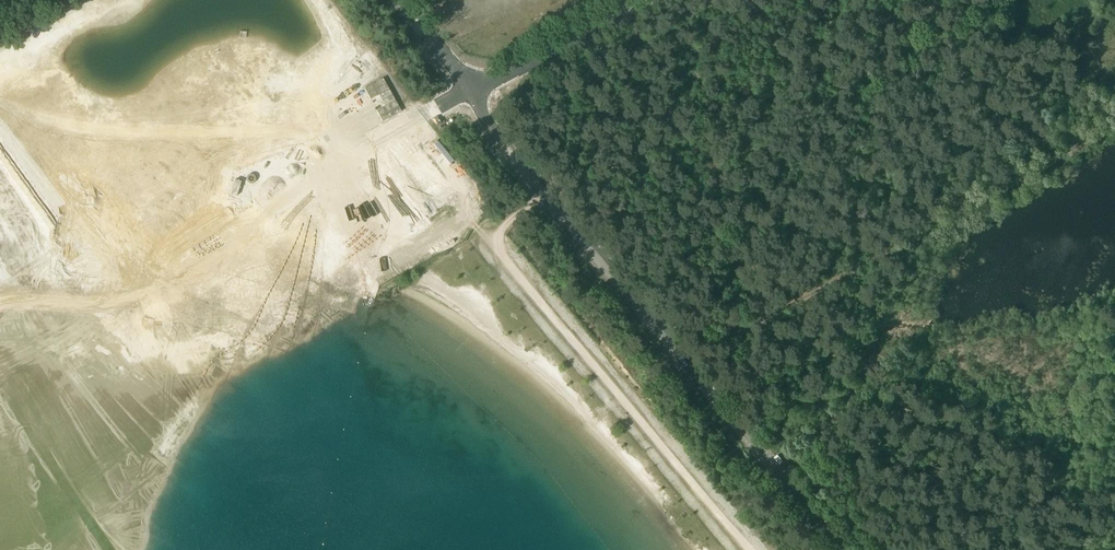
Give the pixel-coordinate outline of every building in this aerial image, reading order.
[(420,149),(400,165),(430,201),(450,185),(420,149)]
